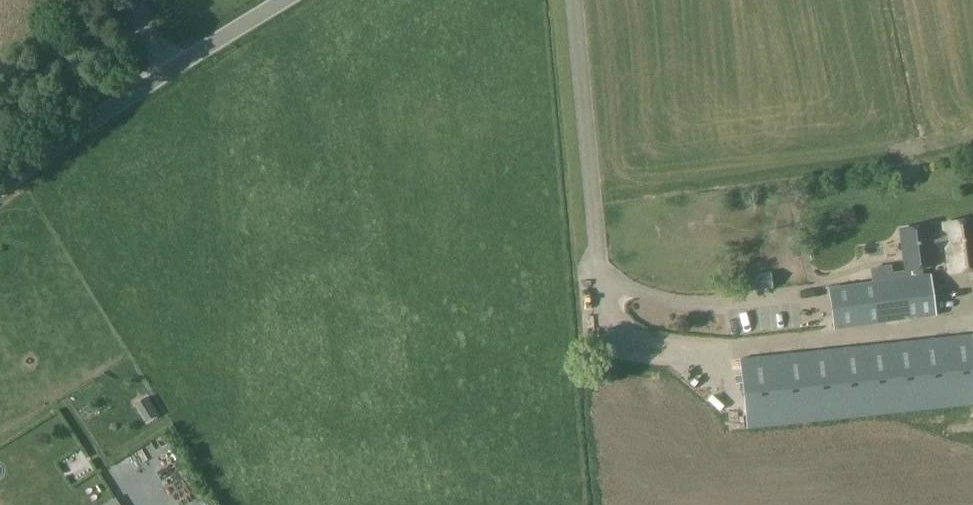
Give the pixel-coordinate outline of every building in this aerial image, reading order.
[(98,18),(101,25),(106,23),(104,15),(98,18)] [(944,232),(931,234),(933,248),(946,246),(950,273),(972,270),(972,220),(943,224),(944,232)] [(930,226),(900,230),(906,270),(908,269),(922,268),(935,266),(933,248),(931,234),(930,226)] [(863,277),(888,276),(887,260),(862,261),(863,277)] [(771,272),(751,274),(752,291),(773,288),(771,272)] [(893,279),(883,281),(889,324),(937,317),(931,274),(923,275),(909,277),(893,279)] [(872,282),(828,288),(834,331),(889,324),(883,281),(872,282)] [(739,358),(747,430),(972,406),(972,334),(739,358)] [(157,415),(147,398),(138,403),(149,420),(157,415)]
